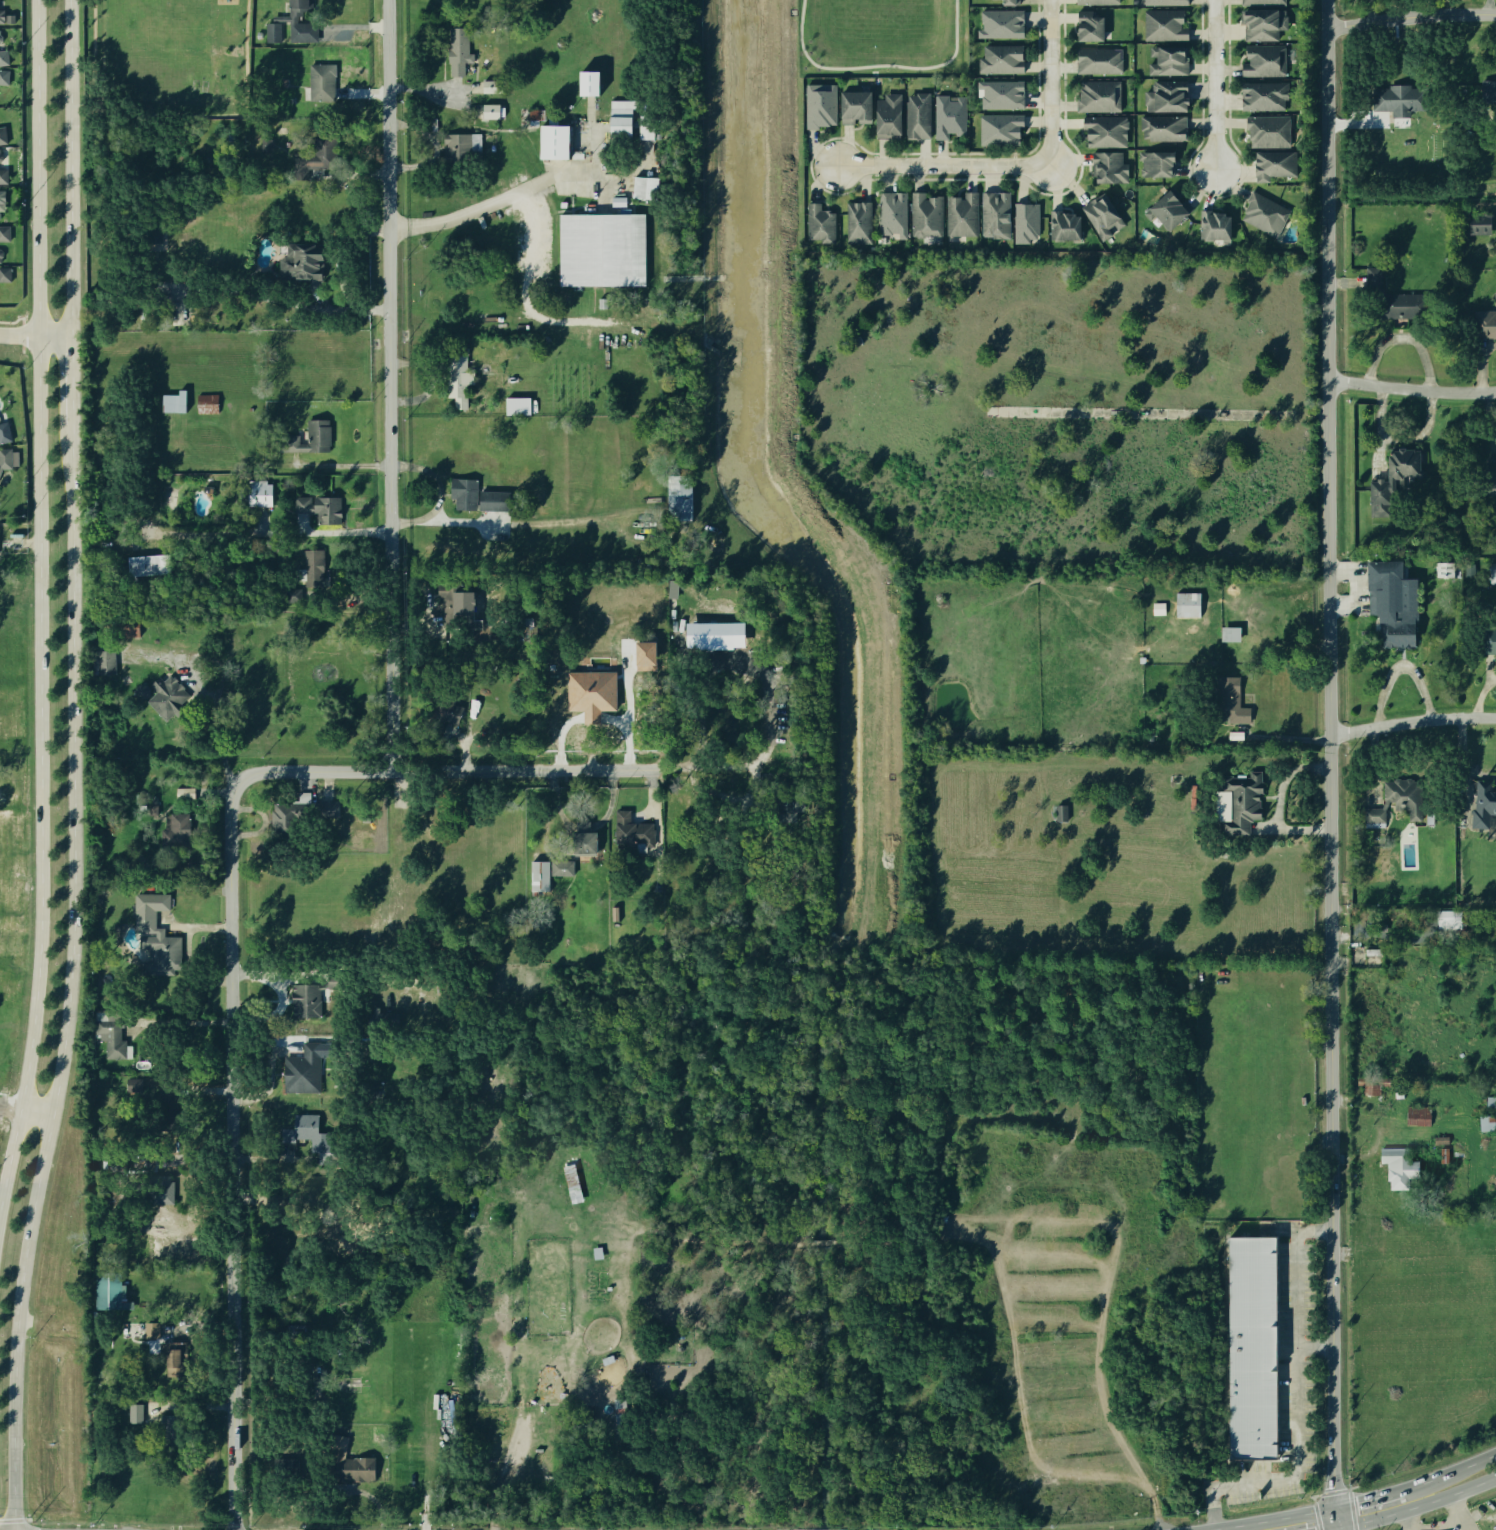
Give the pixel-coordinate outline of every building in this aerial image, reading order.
[(288,15),(288,0),(312,0),(312,9),(299,9),(299,23),(316,23),(316,42),(287,42),(287,23),(282,23),(282,42),(264,42),(264,22),(271,22),(271,15),(288,15)] [(1143,9),(1183,9),(1183,23),(1180,23),(1180,27),(1187,27),(1187,39),(1144,39),(1143,9)] [(1077,10),(1093,10),(1093,16),(1103,16),(1104,41),(1077,42),(1077,10)] [(1284,15),(1287,15),(1287,29),(1277,29),(1277,40),(1244,40),(1244,23),(1240,23),(1240,10),(1284,10),(1284,15)] [(981,12),(981,29),(977,29),(977,38),(1022,37),(1021,11),(981,12)] [(11,23),(11,12),(0,12),(0,23),(11,23)] [(448,76),(448,27),(466,27),(466,53),(473,53),(473,63),(464,63),(464,76),(448,76)] [(984,44),(983,57),(978,58),(978,72),(1023,72),(1023,45),(984,44)] [(1285,75),(1241,76),(1241,63),(1248,62),(1248,58),(1244,59),(1244,45),(1284,44),(1285,75)] [(1186,56),(1186,62),(1188,62),(1188,74),(1148,75),(1147,63),(1156,63),(1156,55),(1149,56),(1149,46),(1188,46),(1188,55),(1186,56)] [(10,66),(0,66),(0,48),(9,47),(10,66)] [(1076,73),(1075,49),(1113,48),(1113,51),(1120,51),(1120,59),(1122,59),(1122,73),(1076,73)] [(307,100),(334,101),(335,64),(308,63),(307,100)] [(9,85),(10,70),(0,70),(0,85),(9,85)] [(599,95),(580,96),(580,72),(599,71),(599,95)] [(976,79),(976,95),(981,95),(981,108),(1025,109),(1025,80),(976,79)] [(481,80),(481,94),(497,94),(496,80),(481,80)] [(1079,80),(1120,80),(1121,111),(1076,111),(1076,98),(1079,98),(1079,80)] [(1153,81),(1188,81),(1188,91),(1184,91),(1184,98),(1189,98),(1189,105),(1188,105),(1188,110),(1147,111),(1146,105),(1144,105),(1144,91),(1153,91),(1153,81)] [(1474,81),(1495,81),(1495,110),(1473,110),(1474,81)] [(1283,99),(1283,110),(1241,110),(1241,83),(1287,82),(1288,99),(1283,99)] [(837,84),(806,83),(805,129),(818,129),(818,124),(836,124),(837,84)] [(1370,88),(1387,88),(1387,84),(1410,84),(1410,87),(1424,87),(1424,110),(1408,110),(1409,118),(1390,118),(1390,111),(1371,111),(1370,88)] [(906,139),(931,138),(930,91),(905,91),(906,139)] [(871,124),(871,92),(842,92),(842,124),(871,124)] [(900,140),(900,93),(885,93),(883,98),(876,98),(875,139),(900,140)] [(964,138),(965,96),(955,96),(955,102),(948,102),(948,96),(934,96),(931,138),(949,141),(949,132),(955,132),(955,137),(964,138)] [(607,99),(607,142),(630,142),(630,107),(649,106),(649,99),(607,99)] [(483,104),(483,119),(500,118),(499,104),(483,104)] [(526,109),(527,121),(543,121),(543,108),(526,109)] [(980,113),(979,145),(1019,146),(1020,125),(1024,126),(1024,115),(980,113)] [(636,138),(653,139),(654,114),(638,114),(636,138)] [(1086,128),(1082,128),(1082,116),(1126,115),(1126,146),(1086,147),(1086,128)] [(1139,115),(1186,115),(1186,127),(1187,127),(1187,137),(1183,137),(1183,140),(1148,140),(1148,137),(1143,137),(1142,130),(1139,130),(1139,115)] [(1248,129),(1245,129),(1245,116),(1289,116),(1289,147),(1249,146),(1249,140),(1248,140),(1248,129)] [(569,160),(540,159),(541,126),(570,126),(569,160)] [(306,179),(291,178),(292,153),(311,154),(312,133),(338,134),(337,170),(306,169),(306,179)] [(442,134),(471,133),(472,163),(443,164),(442,134)] [(1127,163),(1127,182),(1096,183),(1096,175),(1092,175),(1091,151),(1121,151),(1122,163),(1127,163)] [(1139,168),(1141,168),(1141,160),(1138,160),(1138,152),(1175,151),(1175,159),(1172,160),(1173,176),(1139,176),(1139,168)] [(1255,176),(1254,176),(1254,152),(1296,152),(1296,176),(1269,176),(1269,183),(1255,183),(1255,176)] [(8,184),(9,169),(0,169),(0,184),(8,184)] [(631,198),(657,200),(659,178),(632,176),(631,198)] [(1143,213),(1169,190),(1189,213),(1169,231),(1155,215),(1149,220),(1143,213)] [(1275,237),(1241,219),(1244,213),(1242,212),(1247,203),(1245,201),(1251,190),(1289,210),(1275,237)] [(880,233),(897,233),(898,239),(907,239),(907,192),(879,193),(880,233)] [(912,192),(912,236),(941,236),(941,196),(925,196),(925,192),(912,192)] [(947,196),(946,236),(976,236),(977,192),(964,192),(962,196),(947,196)] [(982,192),(1008,192),(1008,238),(982,238),(982,192)] [(1105,239),(1102,241),(1080,207),(1090,200),(1092,204),(1106,195),(1122,219),(1121,220),(1124,224),(1115,230),(1111,226),(1107,228),(1111,235),(1109,237),(1111,240),(1107,242),(1105,239)] [(806,202),(807,239),(820,239),(821,243),(834,243),(834,210),(820,210),(820,202),(806,202)] [(845,202),(845,244),(871,244),(871,202),(845,202)] [(1013,202),(1021,202),(1021,204),(1038,204),(1038,234),(1035,234),(1035,238),(1028,238),(1028,243),(1012,243),(1013,202)] [(1199,209),(1212,209),(1212,214),(1225,214),(1225,216),(1230,216),(1230,242),(1221,242),(1221,239),(1212,239),(1199,239),(1199,209)] [(1071,239),(1063,239),(1063,241),(1053,241),(1053,239),(1049,239),(1049,211),(1061,211),(1061,213),(1063,213),(1063,214),(1074,214),(1074,216),(1080,216),(1080,242),(1071,242),(1071,239)] [(559,213),(646,213),(645,286),(558,285),(559,213)] [(1468,214),(1491,214),(1491,234),(1468,234),(1468,214)] [(8,240),(0,240),(0,226),(8,226),(8,240)] [(322,245),(287,244),(286,279),(322,280),(322,245)] [(1346,274),(1346,267),(1380,265),(1381,288),(1332,289),(1332,274),(1346,274)] [(9,280),(9,266),(0,266),(0,280),(9,280)] [(1380,293),(1437,293),(1438,320),(1380,320),(1380,293)] [(1495,312),(1495,338),(1477,338),(1477,310),(1495,310),(1495,312)] [(466,407),(466,383),(473,383),(473,373),(465,371),(465,354),(448,354),(448,395),(455,395),(455,407),(466,407)] [(185,411),(160,411),(160,393),(177,393),(177,388),(185,388),(185,411)] [(217,413),(196,413),(196,393),(217,394),(217,413)] [(505,414),(530,414),(530,397),(504,398),(505,414)] [(306,419),(328,419),(328,451),(278,451),(278,434),(299,434),(299,444),(306,444),(306,419)] [(6,422),(0,423),(0,441),(10,439),(6,422)] [(1,468),(0,470),(0,448),(11,448),(12,468),(1,468)] [(1402,474),(1402,493),(1389,492),(1389,516),(1370,516),(1370,481),(1387,481),(1388,456),(1391,456),(1391,450),(1398,450),(1398,448),(1405,448),(1405,449),(1413,449),(1413,450),(1420,450),(1420,468),(1424,471),(1424,475),(1422,478),(1417,478),(1414,474),(1402,474)] [(1479,467),(1495,466),(1495,474),(1495,495),(1479,495),(1479,467)] [(667,475),(692,475),(691,520),(666,520),(667,475)] [(475,510),(477,479),(451,478),(450,497),(455,498),(454,509),(475,510)] [(271,506),(271,482),(265,482),(265,479),(247,479),(247,506),(271,506)] [(507,510),(508,491),(479,490),(478,509),(507,510)] [(340,523),(340,496),(295,497),(295,512),(315,512),(316,523),(340,523)] [(305,591),(304,549),(324,548),(325,590),(305,591)] [(169,553),(126,556),(128,576),(171,572),(169,553)] [(1368,562),(1401,561),(1402,579),(1415,579),(1416,645),(1382,646),(1381,613),(1369,613),(1368,562)] [(1435,577),(1435,563),(1453,562),(1453,576),(1435,577)] [(1464,575),(1464,564),(1473,563),(1473,575),(1464,575)] [(463,582),(463,595),(471,595),(472,624),(442,625),(441,582),(463,582)] [(299,601),(285,601),(284,588),(298,587),(299,601)] [(1176,615),(1176,592),(1198,592),(1198,616),(1176,615)] [(1165,615),(1165,603),(1153,603),(1153,615),(1165,615)] [(137,617),(137,635),(114,636),(114,618),(137,617)] [(745,623),(687,622),(686,648),(745,648),(745,623)] [(1221,640),(1221,627),(1239,627),(1239,640),(1221,640)] [(1485,627),(1495,627),(1495,638),(1495,653),(1484,653),(1485,627)] [(663,633),(664,659),(639,660),(638,634),(663,633)] [(114,650),(114,674),(91,674),(91,650),(114,650)] [(189,696),(165,719),(146,700),(155,691),(149,684),(158,675),(160,680),(168,675),(189,696)] [(556,697),(556,717),(585,718),(586,695),(606,696),(606,677),(584,677),(583,690),(572,689),(572,697),(556,697)] [(1216,677),(1237,677),(1237,708),(1249,708),(1248,723),(1228,723),(1228,710),(1216,709),(1216,677)] [(461,706),(454,724),(428,714),(440,679),(459,686),(453,703),(461,706)] [(1218,834),(1218,821),(1231,821),(1231,789),(1218,789),(1218,775),(1248,775),(1248,771),(1260,771),(1260,793),(1258,793),(1259,819),(1248,819),(1248,833),(1218,834)] [(1490,788),(1495,789),(1495,814),(1488,813),(1487,828),(1471,827),(1472,809),(1475,810),(1477,780),(1490,781),(1490,788)] [(1383,782),(1419,781),(1420,819),(1408,820),(1408,808),(1394,808),(1394,799),(1383,799),(1383,782)] [(194,798),(176,798),(176,786),(194,786),(194,798)] [(144,803),(144,794),(135,793),(134,803),(144,803)] [(273,804),(272,837),(293,838),(293,815),(339,815),(339,799),(320,799),(319,804),(273,804)] [(805,801),(778,800),(778,821),(797,822),(797,812),(805,812),(805,801)] [(156,815),(156,804),(146,804),(146,814),(156,815)] [(1067,805),(1055,805),(1056,821),(1067,821),(1067,805)] [(1363,808),(1383,808),(1383,821),(1363,821),(1363,808)] [(614,809),(615,843),(644,842),(644,846),(652,846),(652,822),(629,823),(629,809),(614,809)] [(163,813),(164,828),(160,829),(160,846),(189,845),(188,812),(163,813)] [(575,821),(575,854),(598,854),(598,833),(589,833),(589,821),(575,821)] [(530,860),(531,893),(550,892),(548,859),(530,860)] [(572,860),(572,875),(551,876),(550,861),(572,860)] [(133,891),(132,932),(153,932),(154,935),(137,935),(138,948),(146,948),(146,958),(137,958),(137,978),(177,977),(177,973),(183,974),(183,934),(166,934),(166,925),(157,925),(157,913),(170,913),(171,891),(133,891)] [(318,983),(319,1017),(292,1017),(291,984),(318,983)] [(95,1020),(95,1033),(106,1033),(106,1058),(126,1058),(126,1040),(122,1040),(122,1020),(95,1020)] [(300,1041),(300,1056),(284,1056),(283,1092),(319,1093),(319,1041),(300,1041)] [(1364,1095),(1364,1085),(1356,1085),(1357,1077),(1388,1077),(1388,1085),(1379,1085),(1378,1095),(1364,1095)] [(142,1078),(127,1079),(127,1092),(142,1092),(142,1078)] [(1394,1097),(1394,1083),(1402,1082),(1402,1097),(1394,1097)] [(161,1084),(160,1106),(175,1106),(176,1084),(161,1084)] [(1476,1096),(1495,1097),(1495,1106),(1476,1106),(1476,1096)] [(1406,1124),(1407,1106),(1429,1107),(1429,1124),(1406,1124)] [(293,1114),(293,1127),(278,1127),(278,1140),(310,1139),(311,1151),(331,1151),(331,1131),(318,1131),(318,1114),(293,1114)] [(1479,1130),(1478,1116),(1493,1115),(1494,1129),(1479,1130)] [(1380,1162),(1380,1148),(1407,1148),(1407,1161),(1417,1161),(1417,1177),(1406,1177),(1407,1189),(1389,1189),(1389,1179),(1386,1179),(1386,1162),(1380,1162)] [(160,1167),(161,1157),(143,1156),(143,1167),(160,1167)] [(572,1163),(582,1200),(569,1203),(561,1166),(572,1163)] [(172,1175),(172,1203),(151,1204),(150,1175),(172,1175)] [(633,1204),(629,1206),(633,1217),(637,1215),(633,1204)] [(1228,1237),(1276,1237),(1277,1459),(1229,1460),(1228,1237)] [(600,1246),(591,1248),(593,1259),(602,1258),(600,1246)] [(95,1272),(96,1309),(133,1308),(133,1301),(124,1301),(124,1284),(120,1285),(120,1272),(95,1272)] [(145,1322),(146,1339),(159,1338),(159,1322),(145,1322)] [(157,1342),(186,1342),(186,1375),(165,1375),(166,1351),(157,1351),(157,1342)] [(611,1354),(600,1359),(602,1365),(614,1360),(611,1354)] [(612,1398),(615,1428),(626,1427),(624,1397),(612,1398)] [(129,1403),(130,1422),(143,1422),(141,1403),(129,1403)] [(566,1404),(558,1404),(558,1417),(566,1417),(566,1404)] [(161,1414),(161,1423),(165,1422),(165,1449),(183,1449),(182,1413),(161,1414)] [(589,1421),(574,1420),(574,1432),(589,1433),(589,1421)] [(371,1426),(370,1440),(383,1441),(384,1426),(371,1426)] [(374,1458),(342,1458),(348,1436),(324,1430),(317,1456),(333,1461),(333,1481),(374,1481),(374,1458)]
